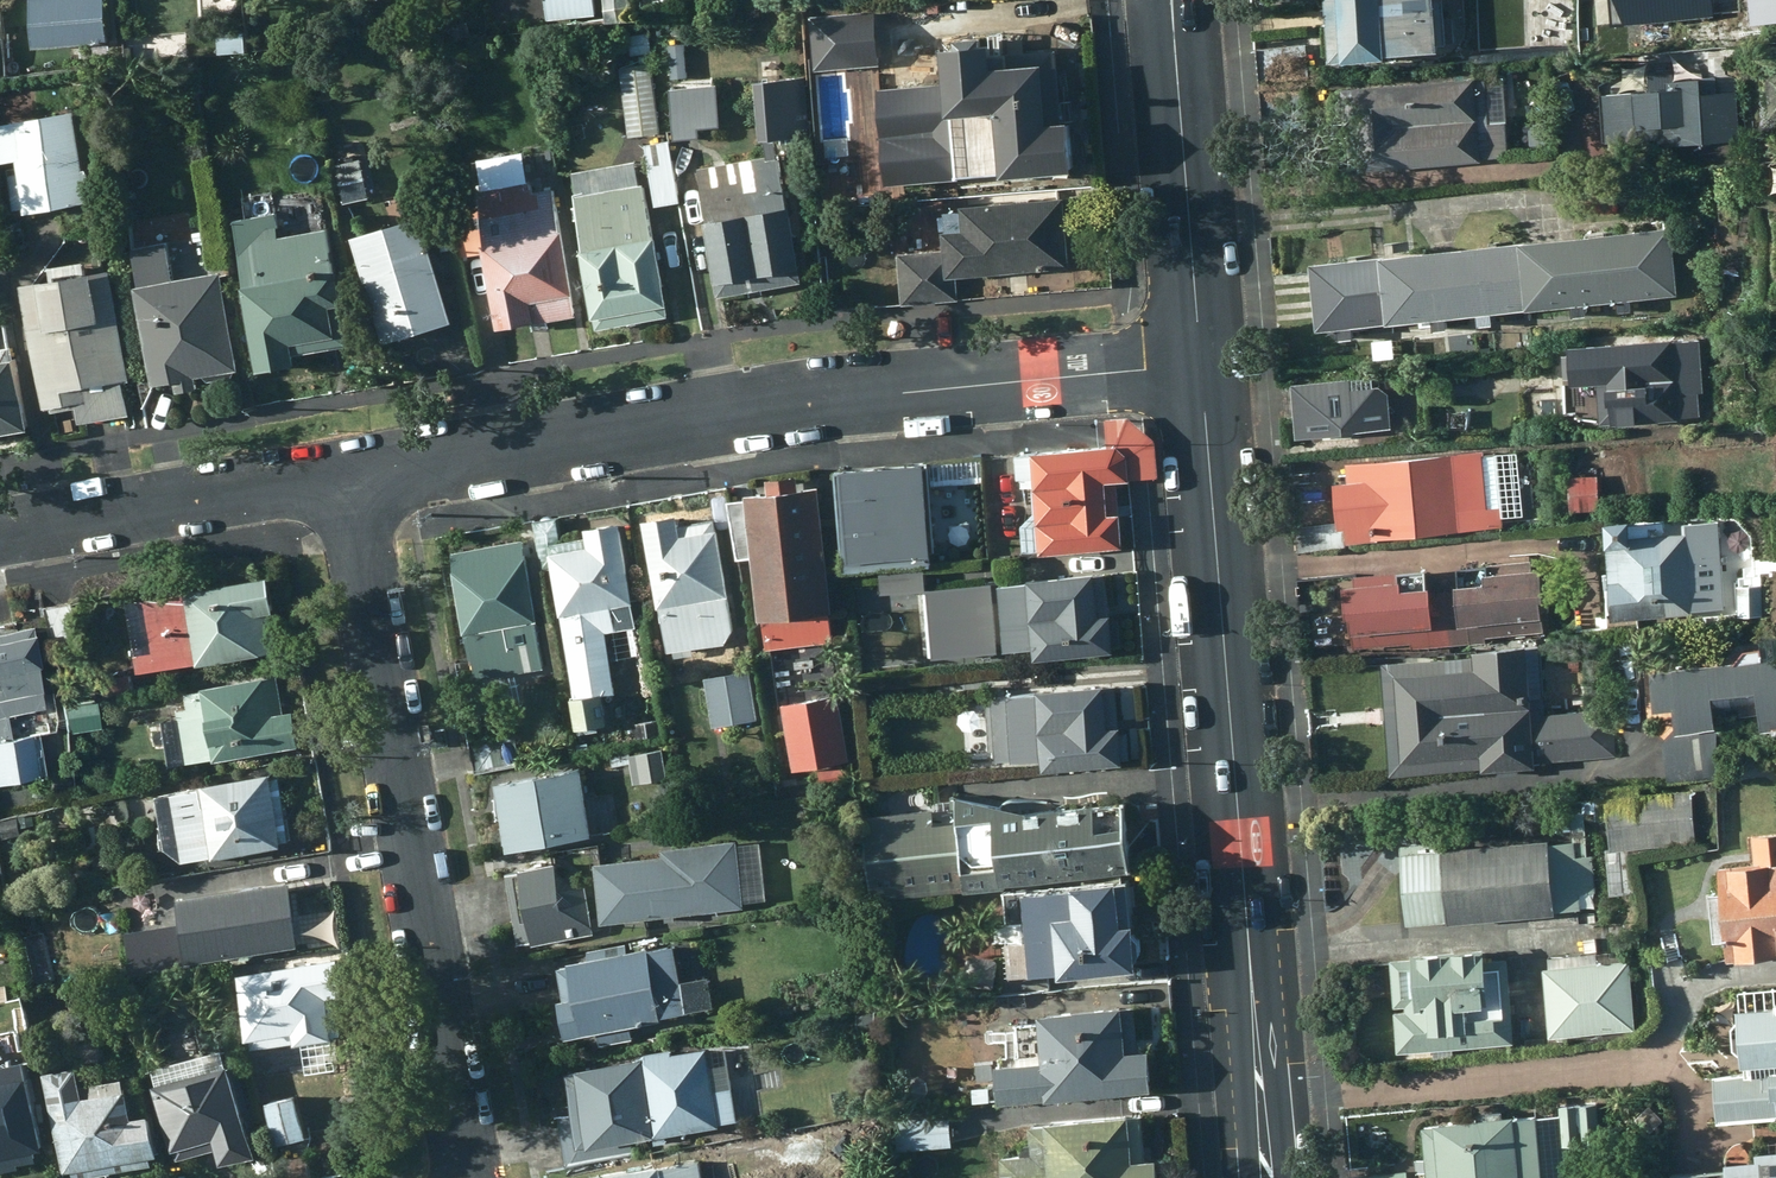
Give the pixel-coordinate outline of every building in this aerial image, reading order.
[(34,51),(107,49),(106,0),(33,0),(34,51)] [(546,17),(595,13),(594,0),(544,0),(546,17)] [(1331,62),(1388,59),(1388,53),(1439,50),(1439,45),(1455,43),(1453,20),(1447,20),(1445,0),(1327,0),(1331,62)] [(884,68),(876,17),(817,27),(825,77),(884,68)] [(649,31),(628,34),(630,54),(652,51),(649,31)] [(934,106),(930,107),(935,172),(963,170),(964,181),(974,180),(974,170),(987,169),(988,180),(1000,180),(999,168),(1004,168),(1004,166),(1075,160),(1071,112),(1050,113),(1049,102),(1061,100),(1057,45),(1011,49),(1011,40),(993,42),(992,34),(944,37),(944,44),(929,45),(934,106)] [(686,76),(684,42),(669,43),(670,77),(686,76)] [(652,61),(620,65),(630,134),(662,129),(652,61)] [(1647,148),(1742,141),(1737,76),(1675,81),(1674,69),(1648,72),(1649,82),(1604,86),(1608,143),(1646,140),(1647,148)] [(808,126),(804,75),(757,77),(760,136),(782,134),(782,142),(802,141),(801,127),(808,126)] [(1768,76),(1773,118),(1775,118),(1775,75),(1768,76)] [(1487,79),(1343,88),(1350,171),(1481,163),(1481,159),(1509,158),(1507,122),(1490,123),(1487,79)] [(717,81),(670,85),(674,137),(699,135),(699,127),(721,125),(717,81)] [(23,205),(24,207),(86,198),(83,184),(88,183),(86,167),(81,168),(73,109),(9,116),(10,121),(5,122),(12,158),(14,158),(16,165),(4,167),(11,207),(23,205)] [(670,139),(645,143),(655,205),(679,201),(670,139)] [(700,164),(718,292),(799,274),(776,154),(700,164)] [(361,159),(337,164),(343,201),(368,196),(361,159)] [(574,193),(596,325),(667,313),(654,233),(652,234),(643,182),(639,183),(635,160),(573,170),(577,192),(574,193)] [(470,254),(492,251),(504,324),(582,311),(561,186),(540,190),(538,179),(481,188),(483,203),(461,207),(470,254)] [(959,298),(958,274),(1070,265),(1065,194),(961,203),(962,207),(945,208),(947,227),(943,228),(944,236),(937,237),(934,206),(898,209),(902,252),(897,252),(901,303),(959,298)] [(278,208),(232,215),(257,366),(291,361),(289,350),(347,341),(328,223),(282,231),(278,208)] [(352,233),(385,338),(452,316),(418,211),(352,233)] [(1672,223),(1602,227),(1607,296),(1618,295),(1619,306),(1634,306),(1633,294),(1679,291),(1672,223)] [(1588,297),(1607,296),(1602,227),(1531,231),(1536,301),(1573,298),(1574,309),(1589,309),(1588,297)] [(1522,236),(1457,240),(1462,308),(1479,306),(1479,319),(1495,318),(1493,306),(1529,303),(1528,301),(1536,301),(1531,231),(1522,232),(1522,236)] [(231,366),(237,367),(220,268),(172,277),(166,240),(133,247),(139,281),(134,282),(151,381),(173,377),(175,389),(197,385),(195,375),(203,373),(208,378),(232,374),(231,366)] [(1448,309),(1462,308),(1457,240),(1380,245),(1382,250),(1387,317),(1392,316),(1391,312),(1433,308),(1435,321),(1449,321),(1448,309)] [(1353,319),(1387,317),(1382,250),(1311,255),(1317,321),(1338,321),(1340,331),(1353,330),(1353,319)] [(73,404),(77,420),(128,412),(122,378),(129,376),(108,263),(85,266),(83,257),(49,263),(50,272),(19,276),(42,404),(50,404),(51,409),(73,404)] [(1675,332),(1571,337),(1573,379),(1600,378),(1602,418),(1680,415),(1680,411),(1704,410),(1701,335),(1675,336),(1675,332)] [(28,427),(11,338),(0,340),(0,432),(28,427)] [(1373,370),(1294,375),(1298,430),(1391,424),(1389,389),(1380,381),(1373,383),(1373,370)] [(1022,513),(1024,549),(1125,544),(1118,478),(1131,477),(1128,452),(1118,443),(1018,452),(1021,483),(1036,482),(1039,512),(1022,513)] [(1347,521),(1347,534),(1503,521),(1497,447),(1347,459),(1348,474),(1335,475),(1339,522),(1347,521)] [(982,458),(928,462),(930,485),(984,482),(982,458)] [(844,567),(932,562),(922,460),(838,467),(844,567)] [(1601,509),(1599,472),(1569,473),(1571,511),(1601,509)] [(834,641),(820,483),(798,484),(797,474),(767,475),(768,486),(750,489),(751,495),(729,499),(739,557),(759,555),(767,646),(834,641)] [(1632,509),(1606,509),(1611,571),(1605,571),(1609,613),(1729,603),(1721,519),(1686,521),(1686,527),(1653,529),(1652,516),(1633,517),(1632,509)] [(676,512),(643,517),(667,651),(726,642),(733,628),(715,518),(679,523),(676,512)] [(558,515),(533,519),(540,567),(552,566),(573,693),(570,693),(577,733),(571,734),(574,752),(597,750),(594,732),(599,731),(599,723),(608,722),(604,692),(615,690),(606,630),(637,625),(617,521),(584,526),(585,535),(562,539),(558,515)] [(1337,522),(1296,524),(1297,548),(1339,546),(1337,522)] [(522,536),(452,548),(473,680),(545,668),(535,620),(538,619),(522,536)] [(1465,578),(1454,579),(1458,636),(1494,633),(1493,625),(1552,619),(1546,552),(1539,553),(1538,548),(1495,552),(1495,553),(1496,563),(1465,566),(1465,578)] [(1419,640),(1458,636),(1454,579),(1440,580),(1439,571),(1409,574),(1408,564),(1404,564),(1403,559),(1360,563),(1361,569),(1351,570),(1354,600),(1360,599),(1361,619),(1373,618),(1375,636),(1418,631),(1419,640)] [(931,564),(879,567),(881,592),(915,590),(933,588),(931,564)] [(1036,655),(1115,648),(1108,568),(1028,575),(1029,577),(1000,580),(1000,581),(989,582),(992,618),(1004,616),(1007,648),(1036,646),(1036,655)] [(125,601),(136,670),(277,649),(270,611),(273,610),(266,573),(184,586),(184,591),(125,601)] [(1760,581),(1741,582),(1743,612),(1762,611),(1760,581)] [(919,656),(1007,648),(1004,616),(992,618),(989,582),(933,588),(915,590),(919,656)] [(77,606),(49,611),(57,657),(85,652),(77,606)] [(0,630),(0,780),(41,773),(34,734),(8,739),(3,711),(40,705),(26,626),(0,630)] [(1476,651),(1383,658),(1392,771),(1498,763),(1499,772),(1520,770),(1520,761),(1613,754),(1610,708),(1552,712),(1553,725),(1535,727),(1527,641),(1475,646),(1476,651)] [(1653,665),(1656,704),(1678,703),(1679,721),(1665,737),(1669,779),(1718,774),(1720,724),(1720,717),(1761,712),(1763,728),(1775,727),(1775,656),(1653,665)] [(749,669),(705,676),(713,727),(758,719),(749,669)] [(177,710),(186,762),(297,743),(292,708),(283,709),(277,672),(200,685),(200,688),(185,691),(188,708),(177,710)] [(126,673),(98,678),(101,695),(129,690),(126,673)] [(1044,767),(1124,762),(1117,681),(1039,686),(1040,690),(997,693),(998,716),(1012,715),(1014,757),(1043,755),(1044,767)] [(839,692),(784,701),(794,766),(851,758),(839,692)] [(95,700),(62,704),(66,730),(99,726),(95,700)] [(631,750),(611,752),(613,766),(633,763),(631,750)] [(497,781),(507,847),(592,833),(579,767),(497,781)] [(270,776),(269,772),(154,791),(164,846),(183,858),(211,853),(211,856),(281,844),(281,839),(290,838),(279,775),(270,776)] [(1442,840),(1402,843),(1409,925),(1597,909),(1593,854),(1589,854),(1586,812),(1598,810),(1598,817),(1611,816),(1613,848),(1696,841),(1691,790),(1644,794),(1643,783),(1601,787),(1602,796),(1572,799),(1575,835),(1444,847),(1442,840)] [(1007,875),(1130,866),(1123,797),(1036,803),(956,788),(957,803),(866,810),(873,891),(1008,880),(1007,875)] [(1721,865),(1724,893),(1714,893),(1719,940),(1730,939),(1732,957),(1775,952),(1775,833),(1753,836),(1755,861),(1721,865)] [(596,860),(601,920),(744,906),(744,901),(767,898),(761,841),(737,843),(737,838),(721,840),(721,844),(662,850),(663,854),(596,860)] [(600,843),(582,844),(582,853),(591,852),(591,858),(601,858),(600,843)] [(506,874),(518,944),(594,932),(587,883),(560,887),(556,862),(519,867),(520,872),(506,874)] [(1061,966),(1062,970),(1139,963),(1135,919),(1133,919),(1129,875),(1074,880),(1074,882),(1026,887),(1026,890),(1005,892),(1008,923),(1004,924),(1006,942),(1010,942),(1012,971),(1061,966)] [(288,879),(177,894),(185,959),(298,945),(288,879)] [(660,1015),(687,1011),(675,944),(648,949),(648,945),(626,949),(625,943),(588,950),(589,955),(570,958),(570,962),(559,964),(564,994),(559,996),(566,1034),(597,1029),(601,1044),(634,1037),(631,1023),(660,1018),(660,1015)] [(1392,958),(1399,1051),(1515,1043),(1508,956),(1488,958),(1487,947),(1415,952),(1415,956),(1392,958)] [(336,957),(239,970),(246,1035),(294,1028),(295,1039),(341,1033),(337,994),(342,993),(336,957)] [(1630,960),(1546,966),(1552,1034),(1635,1029),(1630,960)] [(1741,1006),(1742,1018),(1734,1026),(1735,1046),(1745,1053),(1746,1077),(1716,1078),(1718,1120),(1775,1117),(1775,1002),(1741,1006)] [(998,1060),(1001,1100),(1152,1088),(1149,1048),(1139,1049),(1135,1006),(1040,1013),(1041,1020),(1017,1023),(1019,1054),(1001,1056),(1001,1060),(998,1060)] [(876,1028),(875,1010),(856,1012),(857,1028),(876,1028)] [(558,1116),(566,1165),(636,1153),(633,1138),(720,1124),(719,1122),(738,1118),(726,1047),(707,1050),(707,1046),(673,1051),(672,1047),(644,1052),(644,1056),(568,1069),(575,1114),(558,1116)] [(18,1059),(0,1062),(0,1171),(19,1167),(18,1162),(35,1159),(33,1149),(41,1148),(26,1072),(21,1072),(18,1059)] [(254,1154),(227,1061),(153,1079),(177,1159),(214,1148),(219,1164),(254,1154)] [(43,1068),(63,1171),(71,1169),(73,1177),(78,1177),(151,1164),(150,1156),(158,1154),(149,1112),(131,1114),(126,1086),(124,1086),(122,1074),(79,1082),(75,1062),(43,1068)] [(300,1092),(271,1099),(282,1144),(312,1137),(300,1092)] [(1563,1105),(1566,1145),(1603,1142),(1599,1101),(1563,1105)] [(1424,1123),(1429,1177),(1567,1177),(1562,1112),(1516,1116),(1424,1123)] [(1004,1177),(1159,1177),(1157,1157),(1146,1158),(1142,1113),(1032,1122),(1034,1139),(1028,1140),(1023,1148),(1023,1153),(1003,1154),(1004,1177)] [(910,1149),(952,1145),(949,1115),(908,1117),(910,1149)] [(1759,1149),(1759,1157),(1754,1158),(1729,1159),(1728,1160),(1730,1177),(1775,1177),(1775,1148),(1759,1149)] [(700,1161),(624,1172),(583,1177),(703,1177),(700,1161)]
